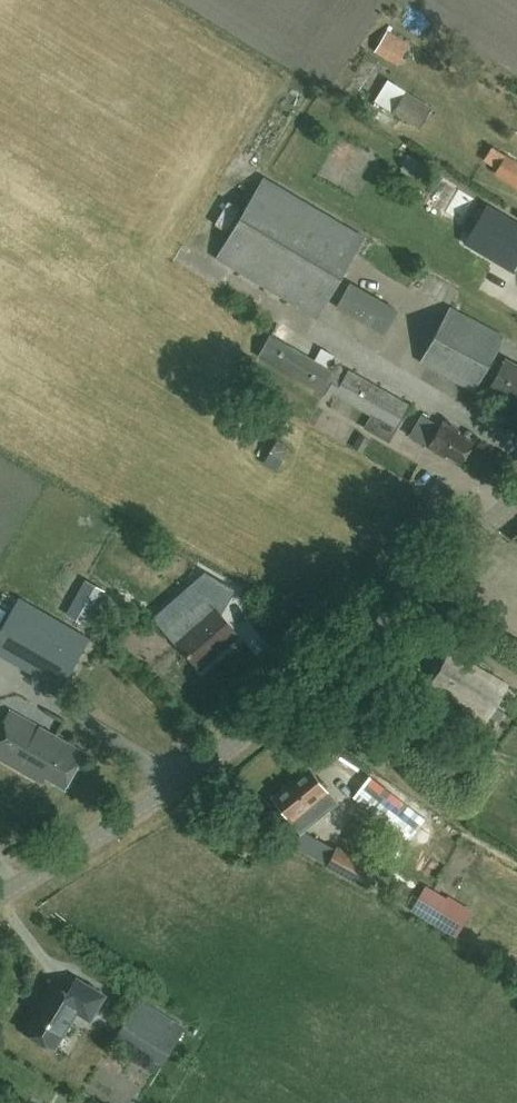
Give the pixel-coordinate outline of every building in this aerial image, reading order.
[(405,66),(418,43),(393,29),(380,52),(405,66)] [(403,94),(387,84),(377,100),(418,126),(430,108),(405,91),(403,94)] [(504,168),(500,175),(516,183),(516,158),(496,148),(490,161),(504,168)] [(365,237),(266,177),(216,258),(315,318),(365,237)] [(494,205),(482,225),(501,237),(513,216),(494,205)] [(504,245),(516,253),(516,224),(504,245)] [(450,306),(421,359),(476,389),(485,371),(495,377),(490,386),(516,401),(516,364),(505,358),(503,362),(493,357),(505,336),(450,306)] [(347,371),(343,378),(268,337),(259,354),(325,394),(326,391),(371,416),(364,428),(389,442),(410,405),(347,371)] [(334,366),(341,355),(327,347),(321,359),(334,366)] [(441,426),(422,415),(410,436),(429,447),(428,448),(439,454),(440,451),(460,463),(473,442),(458,433),(459,431),(444,422),(441,426)] [(270,463),(285,469),(290,458),(275,452),(270,463)] [(197,562),(179,576),(202,607),(221,593),(197,562)] [(21,598),(0,634),(0,655),(60,689),(67,677),(76,682),(84,668),(75,663),(81,654),(89,659),(98,643),(21,598)] [(238,634),(216,608),(201,621),(190,609),(168,628),(178,641),(177,641),(200,668),(238,634)] [(508,685),(451,652),(431,685),(488,719),(508,685)] [(7,712),(0,725),(0,761),(42,784),(45,777),(66,788),(85,754),(7,712)] [(339,803),(310,767),(272,797),(292,821),(301,833),(339,803)] [(367,814),(383,794),(368,783),(353,803),(367,814)] [(382,814),(404,829),(412,818),(390,803),(382,814)] [(307,830),(300,846),(329,859),(336,843),(307,830)] [(378,869),(337,846),(326,866),(367,889),(378,869)] [(106,995),(77,978),(69,992),(52,981),(41,1000),(43,1001),(25,1031),(55,1049),(77,1012),(91,1020),(106,995)] [(184,1029),(138,1000),(118,1033),(124,1036),(120,1043),(143,1057),(148,1050),(165,1060),(184,1029)]
